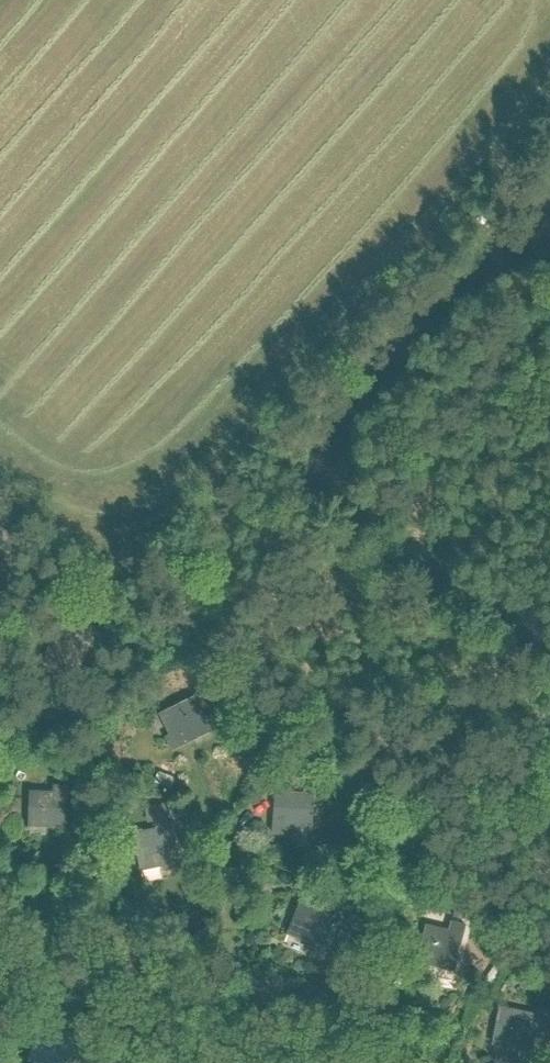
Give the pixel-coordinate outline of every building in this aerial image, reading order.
[(106,600),(94,596),(89,609),(101,614),(106,600)] [(204,717),(193,696),(160,712),(171,734),(166,736),(172,750),(217,728),(210,714),(204,717)] [(286,767),(301,760),(296,748),(281,755),(286,767)] [(172,775),(159,771),(156,780),(169,785),(172,775)] [(30,827),(33,827),(68,829),(70,787),(58,786),(58,794),(35,793),(31,793),(30,827)] [(312,828),(313,794),(290,793),(290,786),(276,786),(275,833),(289,833),(289,828),(312,828)] [(139,803),(128,790),(116,799),(127,813),(139,803)] [(167,871),(180,868),(170,819),(156,822),(158,829),(134,834),(136,843),(139,857),(142,870),(165,865),(167,871)] [(127,860),(139,857),(136,843),(124,846),(127,860)] [(322,954),(343,901),(329,895),(323,909),(303,901),(290,933),(311,942),(308,948),(322,954)] [(453,972),(466,925),(452,921),(449,932),(428,926),(418,962),(453,972)] [(506,1047),(529,1053),(528,1057),(541,1060),(549,1022),(549,1009),(538,1007),(537,1010),(537,1013),(500,1006),(492,1044),(506,1047)] [(48,1062),(55,1031),(38,1027),(31,1058),(48,1062)]
